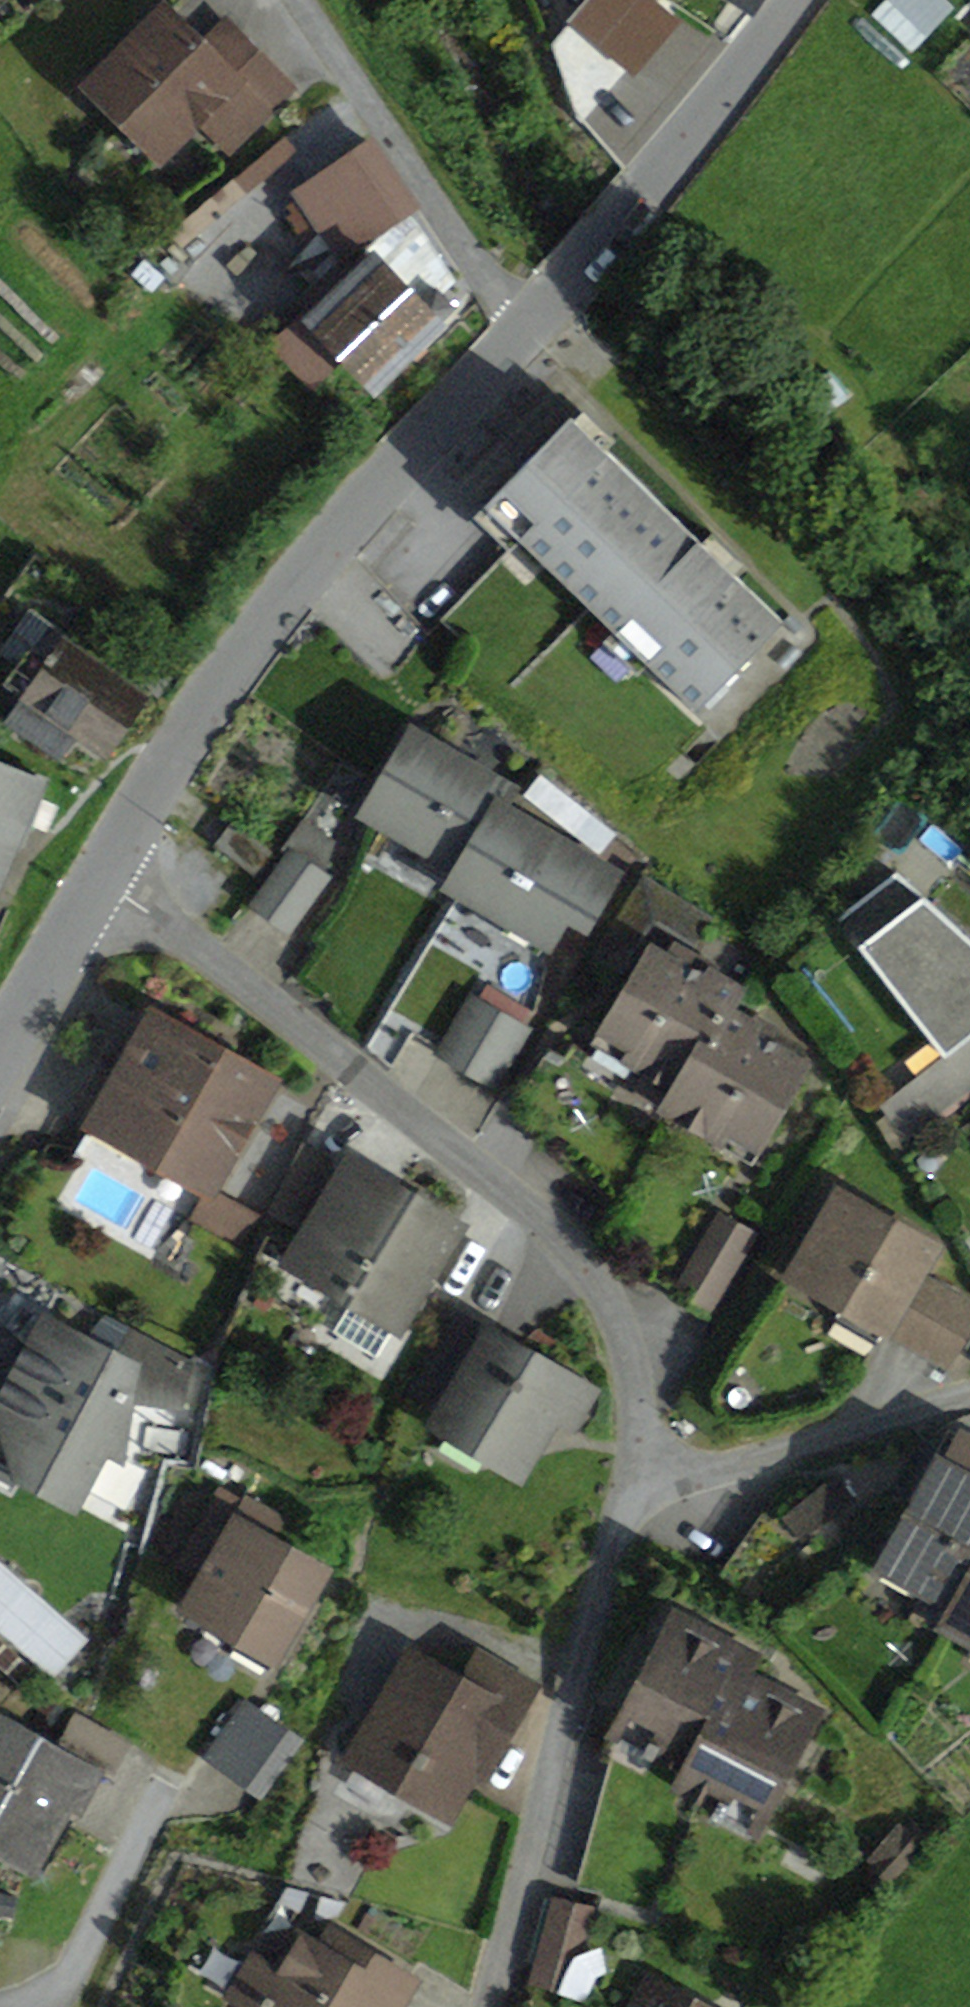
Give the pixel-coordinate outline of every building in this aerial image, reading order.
[(627,161),(727,38),(677,5),(672,12),(656,0),(591,0),(553,44),(580,120),(627,161)] [(672,12),(677,5),(669,0),(656,0),(672,12)] [(949,10),(939,0),(899,0),(929,30),(949,10)] [(240,134),(242,135),(291,85),(242,36),(218,61),(198,42),(165,10),(90,86),(126,122),(136,112),(169,144),(196,117),(210,103),(240,134)] [(198,42),(218,61),(242,36),(223,17),(198,42)] [(226,148),(240,134),(210,103),(196,117),(226,148)] [(156,158),(169,144),(136,112),(126,122),(123,125),(156,158)] [(356,193),(377,224),(412,200),(376,145),(307,192),(323,215),(356,193)] [(344,247),(377,224),(356,193),(323,215),(344,247)] [(437,288),(450,276),(404,228),(377,255),(422,302),(437,288)] [(303,300),(315,313),(377,255),(365,242),(303,300)] [(340,350),(374,385),(454,306),(437,288),(422,302),(377,255),(315,313),(310,318),(311,319),(340,350)] [(311,377),(340,350),(311,319),(282,346),(311,377)] [(605,449),(616,438),(585,408),(574,419),(605,449)] [(571,416),(485,504),(520,537),(614,630),(648,663),(697,710),(782,623),(732,574),(701,544),(605,449),(574,419),(571,416)] [(508,549),(520,537),(485,504),(474,516),(508,549)] [(732,574),(743,563),(712,533),(701,544),(732,574)] [(55,657),(65,643),(67,640),(27,612),(1,650),(21,664),(32,648),(46,658),(50,653),(55,657)] [(648,663),(614,630),(603,641),(637,674),(648,663)] [(75,729),(106,750),(143,697),(65,643),(55,657),(50,653),(46,658),(32,648),(21,664),(8,682),(29,696),(13,718),(60,751),(75,729)] [(428,847),(461,866),(451,883),(452,885),(508,790),(413,734),(368,812),(428,847)] [(47,779),(0,759),(0,854),(7,837),(24,844),(31,821),(46,828),(56,807),(39,799),(47,779)] [(528,792),(575,830),(588,814),(541,776),(528,792)] [(508,790),(452,885),(511,919),(547,940),(565,910),(584,921),(612,874),(499,808),(509,790),(508,790)] [(214,846),(259,880),(277,856),(232,822),(214,846)] [(256,904),(288,927),(323,878),(331,843),(303,823),(282,851),(289,856),(256,904)] [(451,883),(461,866),(428,847),(418,864),(451,883)] [(897,872),(838,917),(945,1056),(962,1042),(969,1052),(969,938),(897,872)] [(644,882),(618,926),(636,937),(651,912),(667,922),(678,904),(644,882)] [(539,954),(547,940),(511,919),(503,933),(539,954)] [(641,1066),(680,1088),(738,990),(712,975),(715,969),(697,959),(690,972),(656,953),(632,995),(628,993),(609,1022),(614,1035),(634,1047),(628,1058),(641,1066)] [(472,1000),(442,1052),(493,1082),(524,1030),(515,1025),(525,1008),(487,988),(478,1003),(472,1000)] [(680,1088),(673,1102),(675,1113),(708,1132),(721,1139),(728,1128),(756,1145),(779,1106),(774,1104),(798,1062),(765,1043),(773,1030),(755,1019),(752,1025),(728,1011),(739,991),(738,990),(680,1088)] [(225,1052),(216,1057),(152,1021),(96,1121),(209,1184),(265,1084),(241,1070),(240,1061),(234,1054),(225,1052)] [(609,1032),(600,1049),(638,1071),(641,1066),(628,1058),(634,1047),(614,1035),(609,1032)] [(930,1121),(969,1090),(969,1052),(962,1042),(945,1056),(882,1104),(888,1113),(910,1096),(930,1121)] [(930,1121),(910,1096),(888,1113),(908,1138),(930,1121)] [(752,1164),(761,1148),(756,1145),(728,1128),(721,1139),(708,1132),(705,1137),(752,1164)] [(303,1147),(268,1208),(289,1220),(324,1159),(303,1147)] [(334,1331),(379,1357),(455,1228),(348,1164),(292,1259),(354,1297),(334,1331)] [(793,1274),(885,1328),(916,1275),(932,1247),(839,1194),(793,1274)] [(197,1218),(242,1244),(254,1221),(210,1196),(197,1218)] [(707,1240),(738,1258),(752,1234),(721,1216),(707,1240)] [(707,1240),(677,1291),(708,1310),(738,1258),(707,1240)] [(885,1328),(911,1343),(942,1290),(916,1275),(885,1328)] [(969,1325),(969,1307),(942,1290),(911,1343),(948,1363),(969,1325)] [(537,1363),(535,1355),(490,1329),(487,1334),(460,1318),(429,1369),(457,1385),(438,1417),(515,1464),(512,1469),(516,1471),(537,1433),(545,1438),(556,1419),(569,1427),(587,1397),(585,1392),(537,1363)] [(103,1445),(117,1453),(126,1397),(177,1405),(186,1362),(135,1334),(120,1360),(45,1320),(0,1405),(0,1464),(73,1503),(103,1445)] [(917,1505),(940,1464),(954,1472),(969,1443),(969,1441),(949,1429),(909,1501),(917,1505)] [(959,1599),(945,1623),(947,1624),(969,1583),(969,1443),(954,1472),(940,1464),(917,1505),(883,1565),(923,1587),(927,1589),(930,1583),(959,1599)] [(834,1480),(789,1516),(803,1533),(848,1498),(834,1480)] [(179,1566),(204,1580),(247,1506),(223,1492),(179,1566)] [(231,1653),(264,1672),(323,1570),(268,1538),(278,1521),(248,1504),(247,1506),(204,1580),(188,1608),(240,1638),(231,1653)] [(85,1640),(0,1565),(0,1634),(51,1679),(85,1640)] [(913,1605),(945,1623),(959,1599),(930,1583),(927,1589),(923,1587),(913,1605)] [(947,1624),(969,1636),(969,1583),(947,1624)] [(780,1804),(779,1784),(809,1726),(765,1703),(772,1690),(743,1674),(752,1657),(719,1640),(712,1653),(668,1629),(638,1687),(621,1698),(627,1707),(622,1718),(652,1734),(645,1749),(642,1754),(651,1758),(656,1749),(690,1767),(680,1785),(717,1805),(713,1814),(722,1818),(724,1814),(732,1799),(763,1815),(768,1804),(780,1804)] [(412,1656),(352,1759),(359,1763),(393,1782),(447,1814),(506,1711),(515,1717),(533,1685),(478,1653),(460,1683),(412,1656)] [(207,1757),(235,1778),(275,1723),(247,1703),(207,1757)] [(40,1736),(0,1714),(0,1805),(40,1736)] [(58,1746),(40,1736),(0,1805),(0,1842),(28,1858),(61,1799),(77,1808),(98,1770),(108,1776),(126,1743),(75,1715),(58,1746)] [(645,1749),(652,1734),(622,1718),(614,1733),(645,1749)] [(260,1795),(299,1740),(275,1723),(235,1778),(260,1795)] [(347,1784),(380,1803),(393,1782),(359,1763),(347,1784)] [(755,1830),(763,1815),(732,1799),(724,1814),(755,1830)] [(878,1862),(864,1877),(879,1890),(926,1838),(911,1825),(904,1833),(900,1829),(874,1859),(878,1862)] [(589,1906),(559,1899),(535,1984),(550,1989),(569,1953),(584,1927),(589,1906)] [(569,1953),(622,1981),(636,1955),(584,1927),(569,1953)] [(410,1981),(332,1934),(321,1952),(299,1939),(279,1973),(253,1958),(233,1992),(257,2006),(270,2006),(277,1996),(295,2006),(394,2006),(410,1981)] [(656,1977),(652,1985),(692,2006),(711,2006),(656,1977)] [(640,2006),(692,2006),(652,1985),(640,2006)] [(277,1996),(270,2006),(295,2006),(277,1996)]
